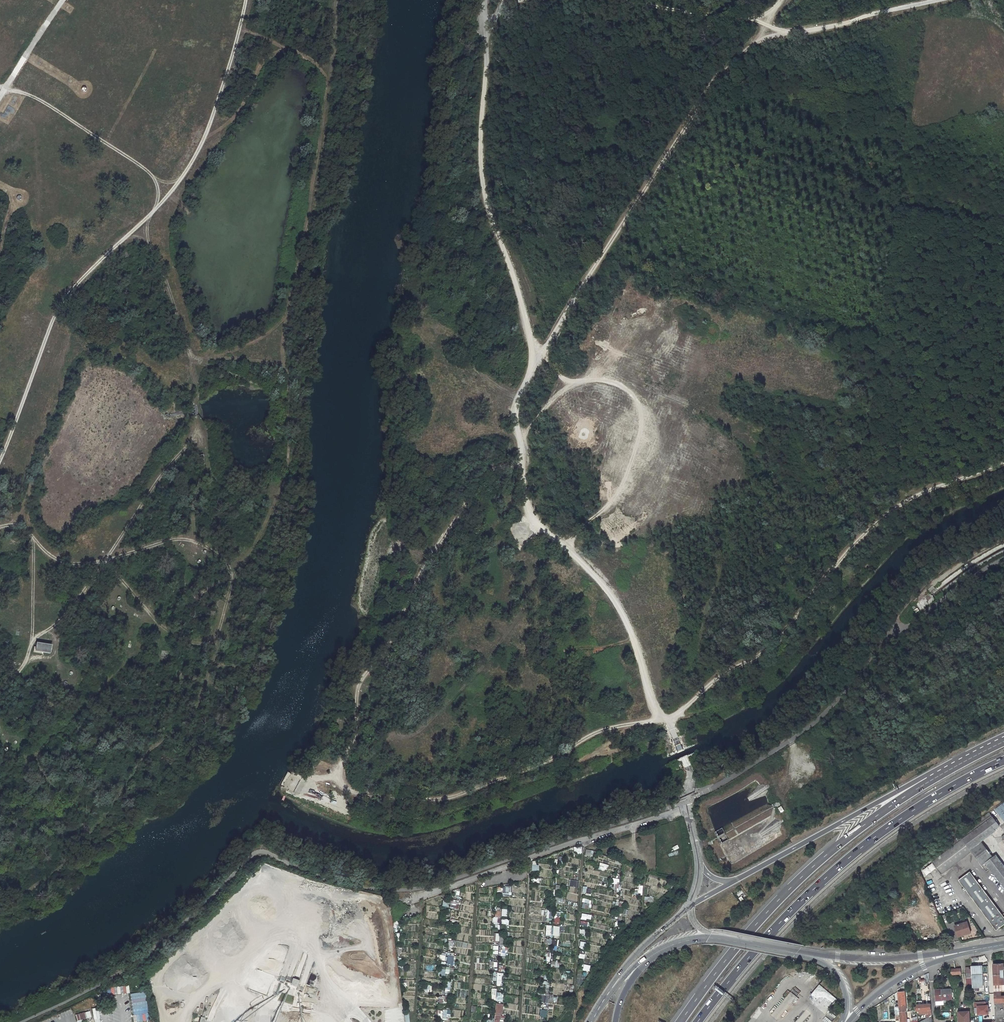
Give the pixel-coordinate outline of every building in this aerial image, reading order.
[(1,112),(0,113),(0,116),(6,120),(13,108),(8,105),(3,114),(1,112)] [(931,594),(917,601),(921,609),(935,601),(931,594)] [(51,646),(35,643),(34,652),(49,654),(51,646)] [(1003,821),(1003,806),(1002,803),(994,809),(1003,821)] [(992,817),(972,832),(962,840),(970,850),(980,842),(996,831),(995,830),(999,826),(992,817)] [(959,836),(948,845),(950,848),(932,861),(941,874),(971,852),(970,850),(962,840),(959,836)] [(981,865),(985,862),(992,857),(980,842),(970,850),(971,852),(981,865)] [(985,862),(981,865),(985,871),(989,868),(1003,887),(1003,865),(995,854),(992,857),(985,862)] [(599,862),(598,869),(606,872),(608,865),(599,862)] [(996,931),(1003,925),(1003,916),(970,871),(958,880),(996,931)] [(634,895),(642,895),(642,885),(638,885),(637,889),(634,889),(634,895)] [(967,922),(955,926),(958,937),(970,933),(967,922)] [(557,949),(557,939),(544,940),(545,944),(551,944),(551,949),(557,949)] [(1003,964),(993,964),(993,974),(998,974),(1002,974),(1002,970),(1003,970),(1003,964)] [(982,966),(971,967),(972,979),(973,992),(983,991),(982,966)] [(304,969),(298,990),(303,992),(309,971),(304,969)] [(252,971),(247,988),(262,993),(265,986),(270,988),(273,978),(252,971)] [(502,986),(501,972),(492,972),(492,980),(496,980),(496,986),(502,986)] [(1003,991),(1003,977),(1002,978),(1002,974),(998,974),(993,974),(994,996),(1001,996),(1001,991),(1003,991)] [(292,977),(289,984),(296,987),(299,980),(292,977)] [(543,981),(541,1001),(547,1002),(550,982),(543,981)] [(111,994),(129,993),(128,986),(110,986),(111,994)] [(777,1020),(801,991),(795,986),(771,1015),(777,1020)] [(835,1001),(818,987),(810,996),(827,1011),(835,1001)] [(496,992),(496,989),(491,988),(490,1000),(502,1001),(503,993),(496,992)] [(951,989),(943,989),(942,989),(935,989),(936,1004),(942,1004),(943,1002),(943,1000),(943,999),(952,998),(951,989)] [(902,992),(898,992),(900,1021),(906,1021),(904,992),(904,990),(902,990),(902,992)] [(147,1010),(145,991),(131,993),(135,1021),(143,1020),(141,1010),(147,1010)] [(1001,996),(994,996),(995,1015),(1003,1015),(1003,1010),(1003,995),(1001,996)] [(916,1003),(917,1011),(919,1011),(919,1012),(924,1012),(924,1013),(929,1012),(929,1017),(931,1016),(930,1004),(924,1004),(924,1001),(922,1001),(922,1003),(916,1003)] [(985,1001),(973,1002),(973,1006),(977,1006),(978,1014),(988,1013),(988,1011),(988,1009),(988,1005),(985,1005),(985,1001)] [(494,1014),(502,1014),(503,1004),(495,1003),(494,1014)] [(443,1009),(441,1018),(449,1019),(451,1010),(443,1009)] [(546,1017),(547,1010),(540,1009),(539,1017),(546,1017)] [(89,1011),(75,1014),(77,1021),(91,1017),(89,1011)] [(958,1012),(959,1021),(970,1021),(969,1011),(958,1012)] [(808,1015),(805,1012),(797,1021),(802,1021),(808,1015)]
